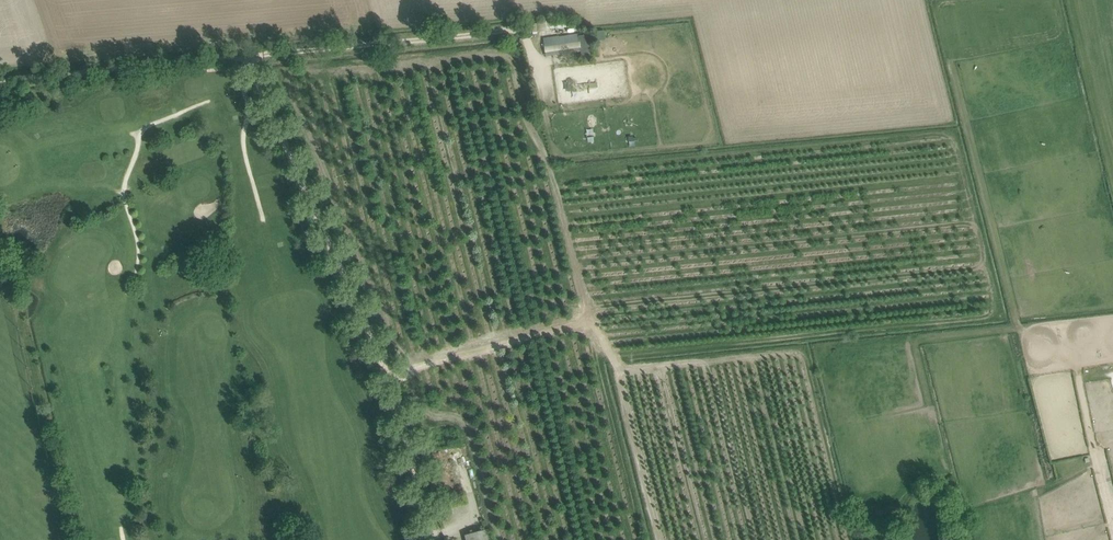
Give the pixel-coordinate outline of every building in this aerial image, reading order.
[(582,61),(592,60),(588,34),(578,36),(579,41),(582,61)] [(546,57),(563,54),(560,36),(543,39),(546,57)] [(489,529),(476,533),(465,535),(466,539),(492,539),(489,529)]
